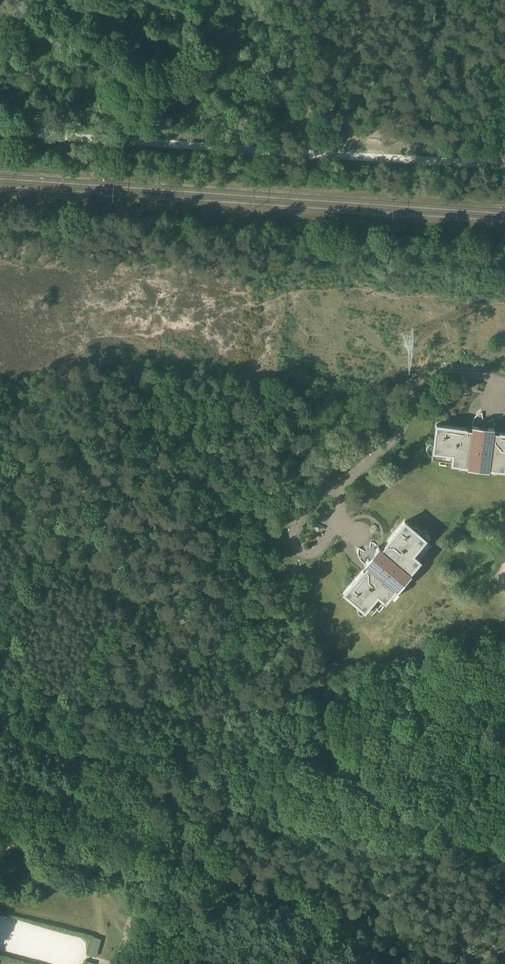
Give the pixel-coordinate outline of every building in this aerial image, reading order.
[(494,426),(495,424),(495,423),(494,422),(494,421),(494,420),(488,422),(487,421),(486,420),(485,419),(483,419),(482,420),(481,420),(480,421),(480,422),(479,423),(473,422),(472,426),(472,430),(466,429),(436,425),(436,427),(434,445),(433,452),(432,462),(452,465),(460,466),(470,467),(486,469),(497,470),(504,471),(504,434),(500,433),(494,432),(494,428),(494,426)] [(379,546),(377,545),(376,544),(375,543),(374,542),(372,542),(371,542),(370,548),(369,548),(368,548),(367,548),(366,549),(365,550),(365,552),(365,553),(365,554),(365,555),(366,555),(366,556),(362,561),(365,563),(367,565),(363,570),(344,593),(345,594),(359,605),(365,610),(372,617),(385,601),(391,595),(397,587),(408,575),(415,567),(420,561),(433,545),(426,539),(420,534),(422,532),(416,527),(414,530),(406,523),(406,522),(405,521),(386,544),(382,549),(379,546)]
